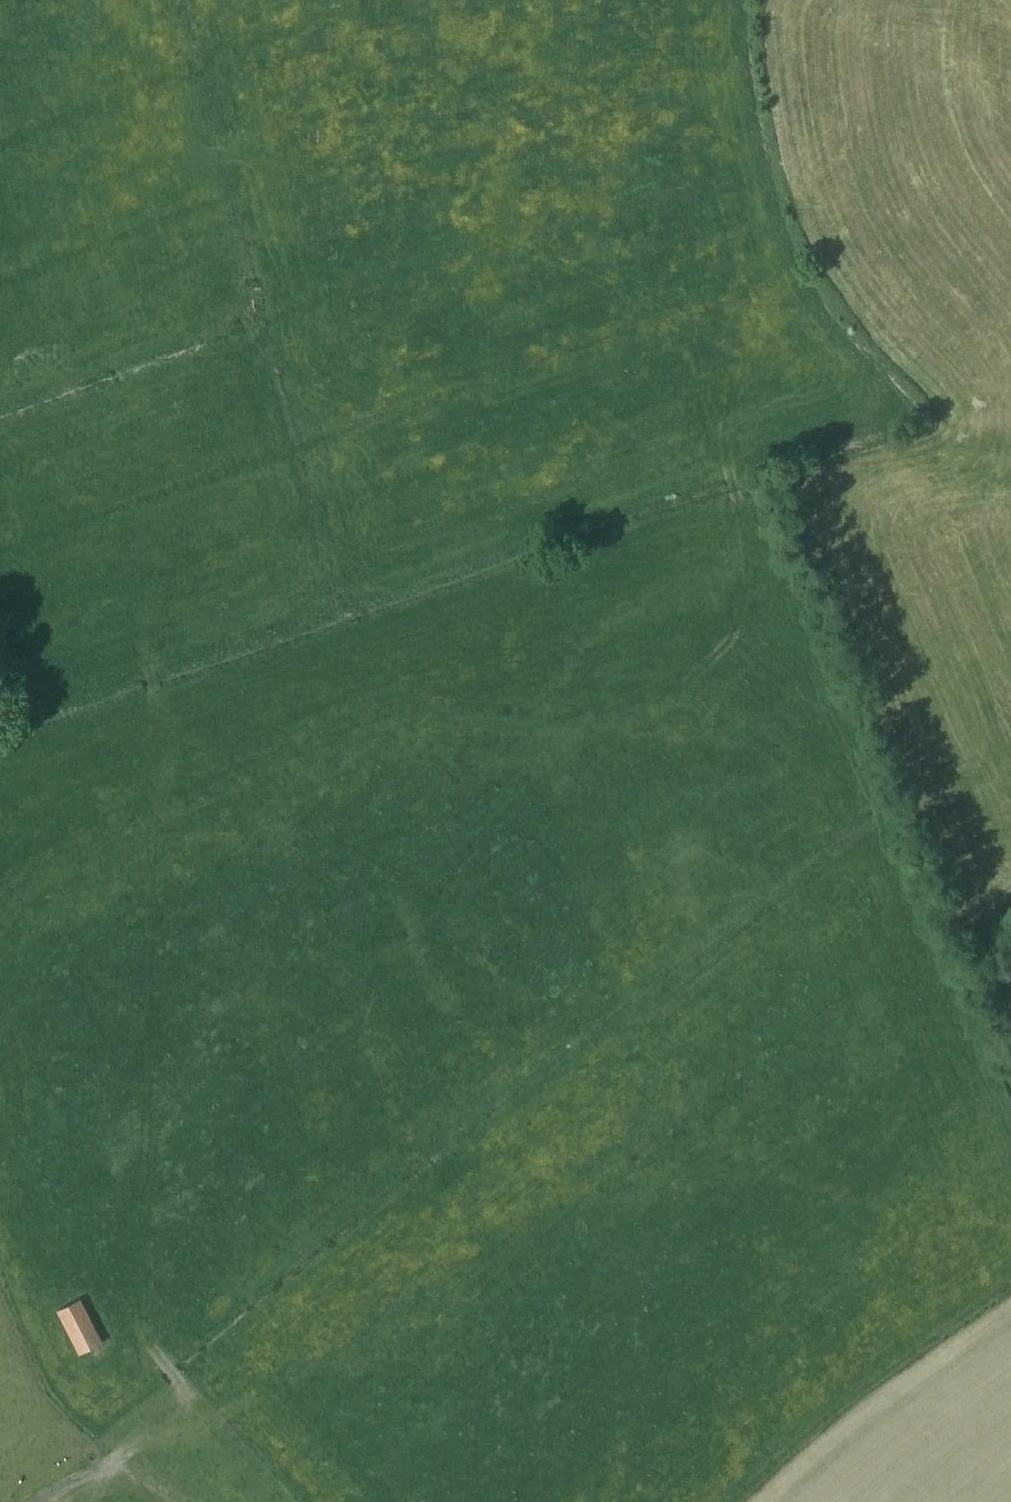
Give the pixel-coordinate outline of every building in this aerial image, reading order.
[(56,1311),(78,1356),(102,1344),(80,1299),(56,1311)]
